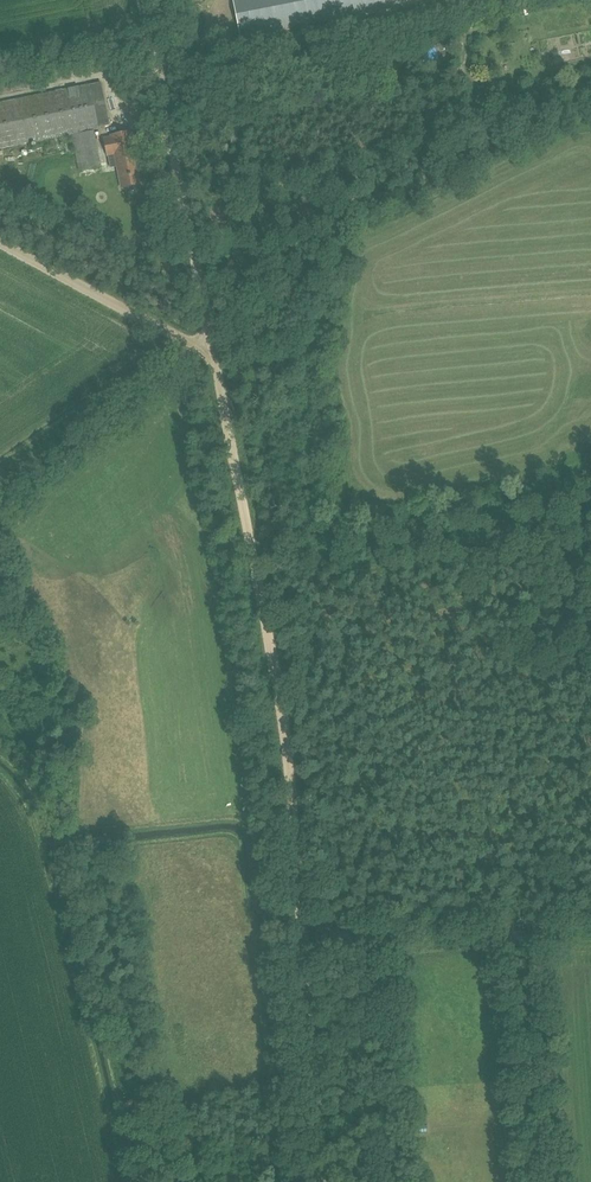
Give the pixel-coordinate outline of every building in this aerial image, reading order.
[(241,36),(427,0),(234,0),(241,36)] [(0,103),(0,147),(71,133),(93,128),(98,127),(98,124),(109,122),(101,82),(0,103)] [(102,167),(93,128),(71,133),(79,171),(102,167)] [(142,182),(135,149),(138,148),(135,132),(132,133),(131,131),(105,137),(108,154),(115,153),(122,187),(142,182)]
